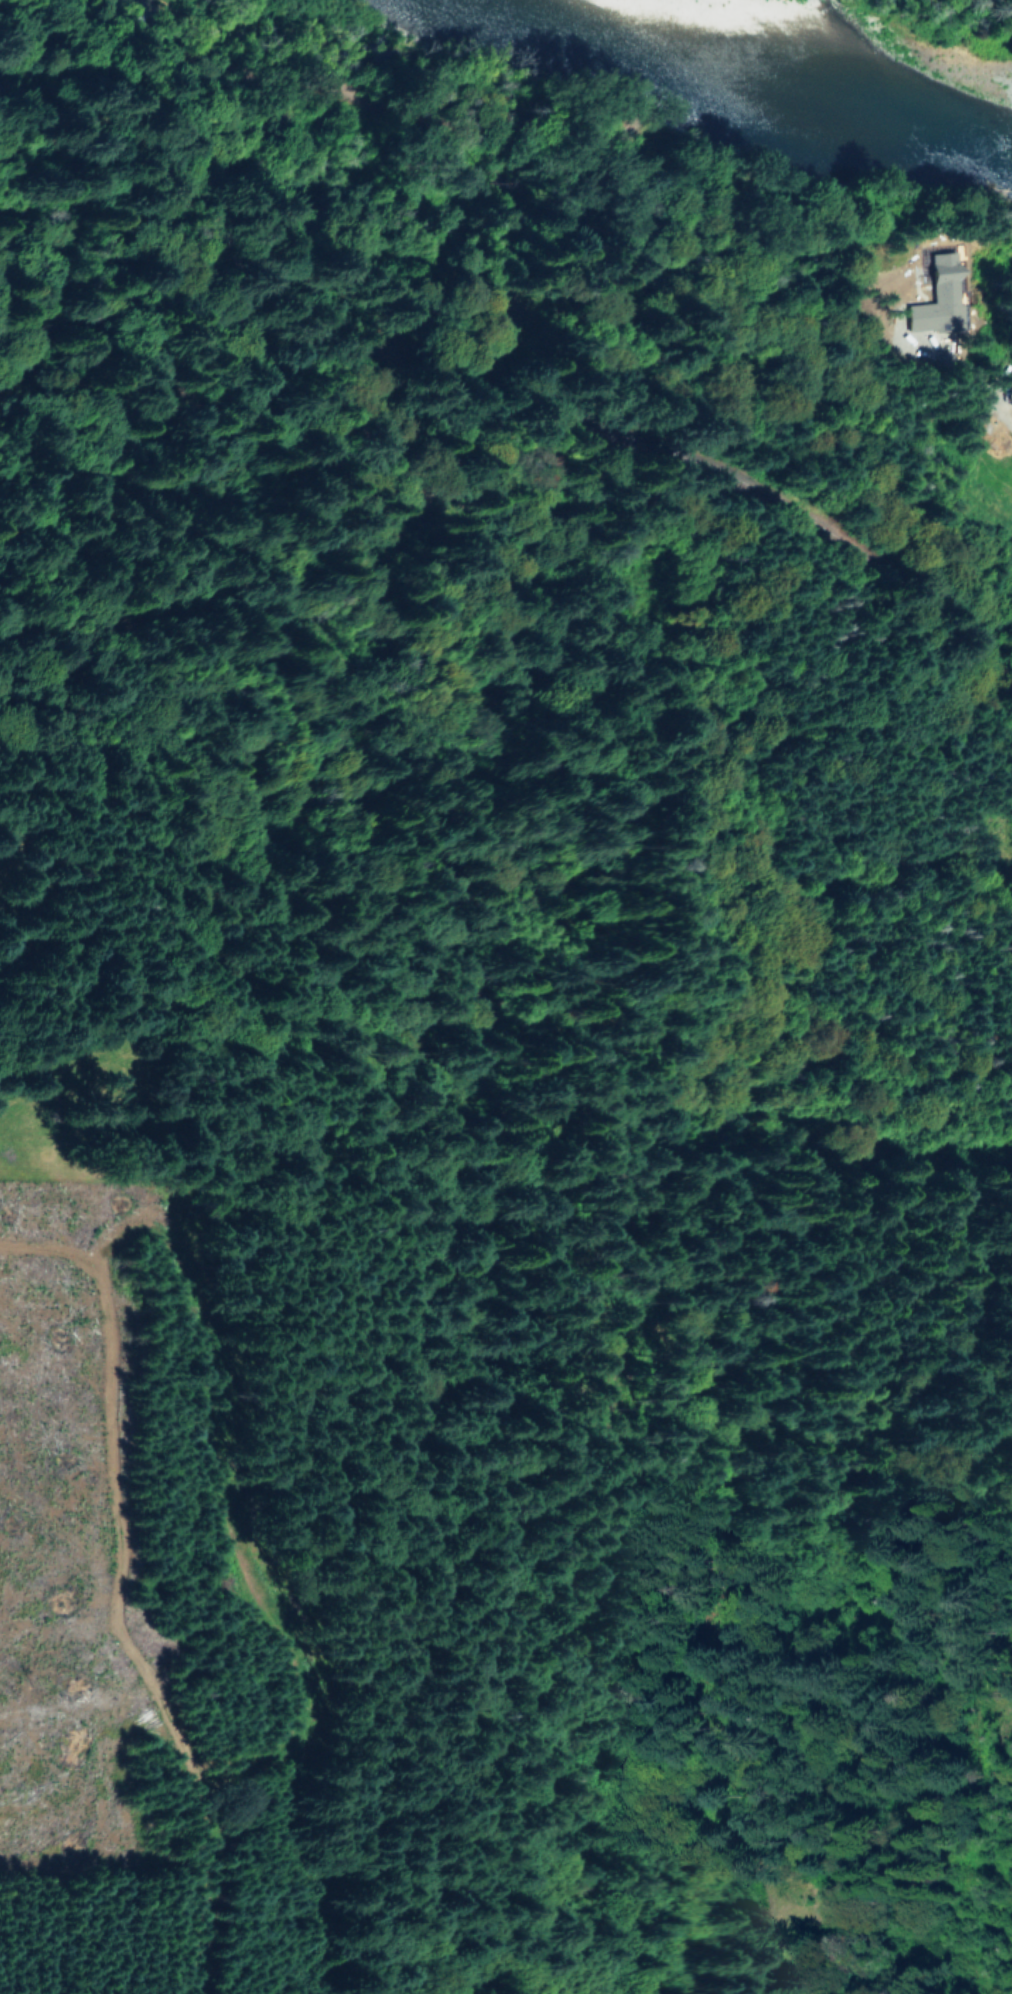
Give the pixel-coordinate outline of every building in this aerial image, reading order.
[(926,306),(906,306),(906,330),(959,330),(960,321),(963,321),(963,305),(952,305),(953,283),(953,252),(926,252),(926,306)]
